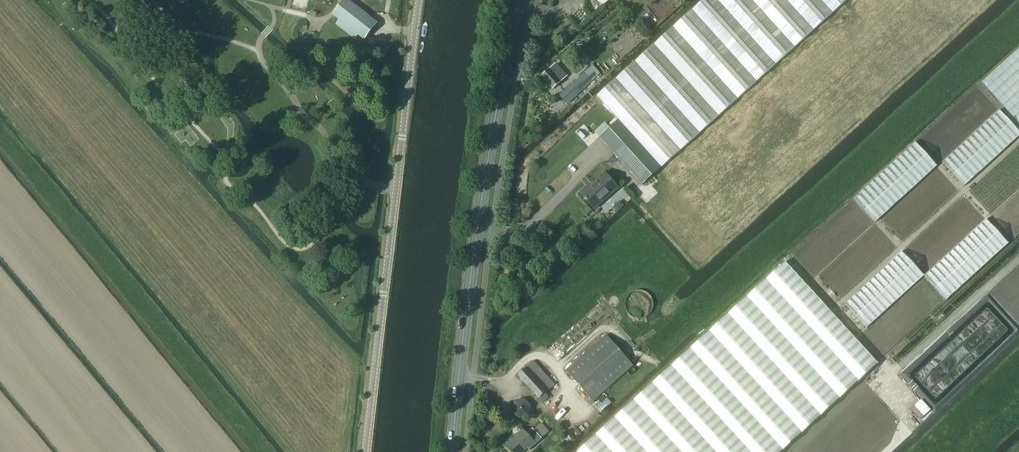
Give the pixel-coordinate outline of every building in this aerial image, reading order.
[(348,0),(345,0),(333,15),(365,39),(373,30),(378,23),(348,0)] [(598,95),(619,119),(600,136),(643,184),(662,167),(847,0),(703,0),(598,95)] [(982,82),(1018,124),(1018,49),(982,82)] [(552,88),(567,75),(557,63),(542,76),(552,88)] [(568,103),(600,74),(592,65),(560,95),(568,103)] [(594,209),(619,187),(608,174),(592,188),(589,187),(581,194),(594,209)] [(803,432),(878,363),(785,262),(710,330),(634,400),(577,451),(781,451),(803,432)] [(651,306),(651,305),(651,303),(650,300),(649,298),(648,296),(646,295),(643,293),(639,292),(636,292),(633,293),(632,294),(629,296),(628,298),(626,300),(626,302),(625,304),(625,307),(626,310),(627,312),(629,314),(630,316),(632,317),(637,318),(641,318),(643,317),(647,315),(649,313),(650,311),(651,308),(651,306)] [(593,400),(634,365),(607,334),(566,370),(593,400)] [(546,393),(556,385),(534,360),(518,375),(540,399),(540,398),(543,402),(549,397),(546,393)] [(528,448),(530,449),(542,439),(533,428),(527,433),(522,428),(515,435),(516,436),(506,445),(512,451),(523,451),(528,448)]
